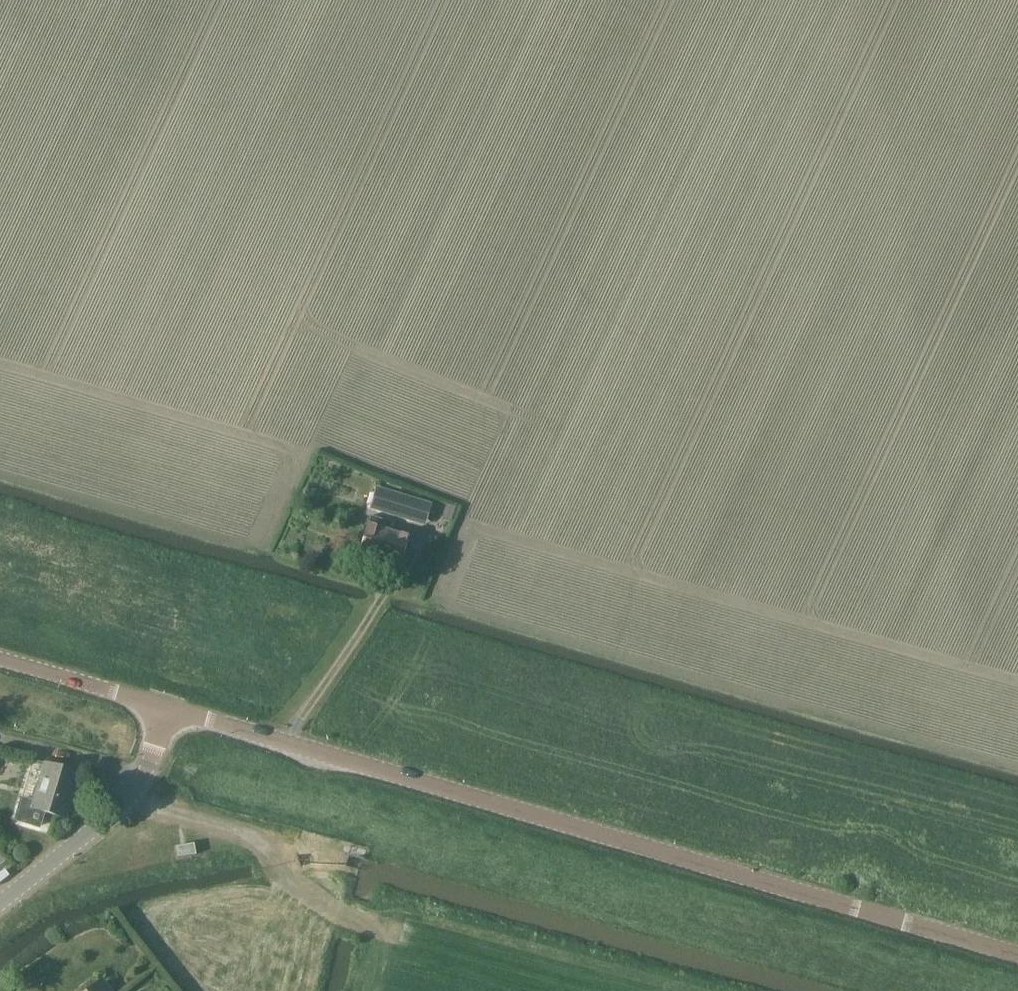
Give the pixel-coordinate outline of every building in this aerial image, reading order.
[(377,486),(370,508),(425,525),(432,503),(377,486)] [(446,504),(442,518),(451,521),(456,507),(446,504)] [(398,565),(407,536),(390,531),(392,523),(379,518),(370,514),(367,523),(366,523),(357,552),(398,565)] [(64,819),(77,774),(45,765),(34,803),(21,799),(15,820),(38,827),(42,812),(64,819)] [(194,844),(175,847),(176,858),(195,855),(194,844)] [(356,875),(357,875),(359,871),(348,868),(351,858),(362,861),(362,860),(350,856),(346,868),(357,871),(356,875)] [(101,982),(89,990),(108,990),(101,982)]
